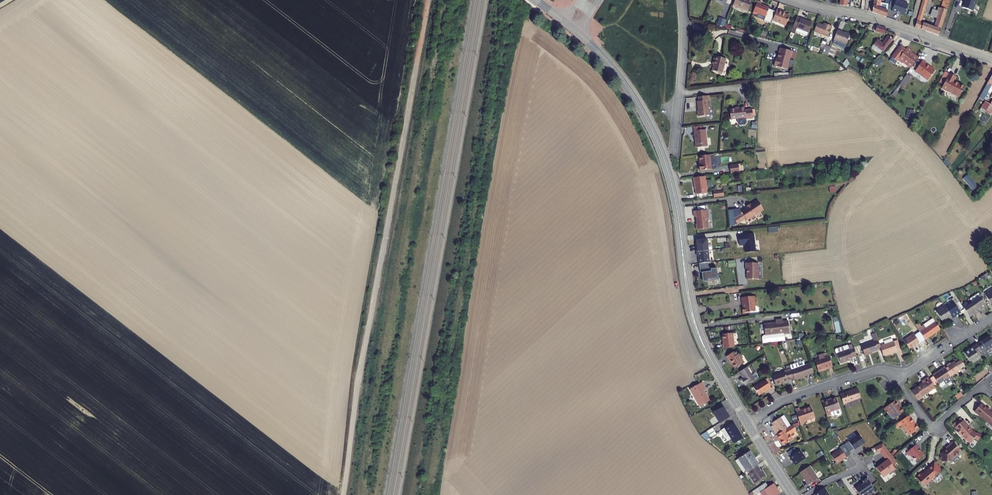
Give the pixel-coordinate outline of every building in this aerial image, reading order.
[(732,5),(747,11),(751,1),(749,0),(734,0),(732,5)] [(904,15),(908,5),(896,0),(891,11),(897,13),(897,12),(904,15)] [(915,27),(924,31),(926,24),(921,22),(928,0),(923,0),(915,27)] [(941,8),(940,8),(934,26),(930,25),(928,32),(939,36),(950,0),(944,0),(941,8)] [(973,11),(977,0),(965,0),(962,8),(973,11)] [(756,1),(751,13),(756,15),(756,14),(772,20),(775,12),(768,9),(769,8),(760,5),(761,3),(756,1)] [(874,1),(871,13),(886,17),(887,11),(884,10),(878,8),(880,2),(874,1)] [(776,9),(775,12),(772,20),(771,21),(784,26),(788,16),(781,13),(782,12),(776,9)] [(796,17),(792,27),(807,34),(811,24),(796,17)] [(718,18),(715,25),(722,28),(725,20),(718,18)] [(817,24),(814,32),(825,36),(826,27),(817,24)] [(849,35),(837,30),(833,40),(845,45),(849,35)] [(876,39),(873,45),(882,51),(893,36),(888,35),(882,43),(876,39)] [(845,45),(833,40),(830,47),(827,56),(831,58),(836,46),(843,48),(845,45)] [(830,47),(824,45),(821,54),(825,55),(827,56),(830,47)] [(898,47),(890,57),(896,61),(897,59),(901,63),(902,61),(910,67),(917,58),(913,54),(914,53),(910,51),(911,50),(907,47),(905,47),(903,51),(898,47)] [(790,51),(778,48),(777,54),(776,54),(775,60),(773,60),(772,66),(785,69),(788,57),(789,57),(790,51)] [(711,54),(709,61),(711,61),(709,69),(719,72),(723,57),(711,54)] [(922,60),(914,70),(927,80),(934,71),(925,64),(926,63),(922,60)] [(956,76),(949,73),(941,88),(958,97),(964,86),(953,81),(956,76)] [(979,97),(982,99),(989,85),(991,85),(991,83),(991,74),(979,97)] [(707,94),(695,95),(695,99),(694,99),(695,108),(694,108),(695,114),(706,113),(704,98),(707,98),(707,94)] [(989,104),(985,101),(979,110),(984,112),(989,104)] [(738,105),(729,106),(730,117),(745,115),(745,117),(753,115),(752,106),(745,107),(744,103),(738,104),(738,105)] [(699,124),(692,125),(694,145),(705,144),(703,127),(700,128),(699,124)] [(695,163),(695,169),(707,168),(706,153),(695,155),(696,163),(695,163)] [(734,163),(726,164),(727,172),(735,171),(734,163)] [(689,176),(690,181),(691,181),(692,193),(703,192),(701,175),(689,176)] [(972,191),(977,187),(968,175),(963,179),(972,191)] [(743,205),(744,206),(737,211),(737,212),(741,218),(742,219),(760,208),(754,199),(747,204),(746,202),(743,205)] [(704,208),(690,210),(691,216),(693,216),(694,223),(693,223),(694,229),(705,227),(704,217),(705,217),(704,208)] [(731,225),(741,218),(737,211),(736,208),(729,209),(731,225)] [(754,232),(739,233),(740,243),(746,243),(746,251),(756,250),(754,232)] [(709,249),(708,237),(697,238),(698,246),(696,246),(697,250),(709,249)] [(710,260),(709,249),(697,250),(698,255),(699,254),(700,262),(709,261),(710,260)] [(747,278),(759,278),(759,261),(746,262),(746,268),(747,268),(747,278)] [(710,266),(710,264),(701,265),(701,271),(703,271),(704,280),(709,279),(709,278),(713,277),(713,279),(719,278),(718,266),(712,267),(712,266),(710,266)] [(755,294),(742,295),(742,301),(743,302),(743,305),(742,305),(743,312),(750,311),(749,311),(751,310),(755,309),(754,304),(755,304),(756,303),(755,294)] [(981,296),(973,302),(979,312),(983,309),(983,308),(987,305),(981,296)] [(955,302),(946,308),(951,315),(953,318),(957,315),(956,314),(961,311),(955,302)] [(973,302),(964,308),(970,316),(974,313),(975,315),(979,312),(973,302)] [(944,305),(936,311),(942,319),(946,316),(947,318),(951,315),(946,308),(944,305)] [(939,328),(931,316),(922,323),(925,326),(919,330),(925,338),(939,328)] [(777,321),(765,322),(766,333),(764,334),(763,335),(763,336),(763,342),(786,339),(785,333),(791,332),(789,319),(784,320),(783,317),(776,318),(777,321)] [(723,343),(724,347),(735,346),(734,332),(723,333),(724,343),(723,343)] [(912,332),(910,333),(917,343),(919,342),(912,332)] [(910,333),(903,338),(909,347),(914,343),(915,344),(917,343),(910,333)] [(878,337),(862,343),(865,352),(873,350),(878,348),(877,346),(881,345),(881,344),(878,337)] [(977,344),(982,352),(986,349),(987,352),(991,349),(991,340),(990,337),(985,340),(985,339),(977,344)] [(898,338),(881,344),(881,345),(884,354),(897,349),(897,348),(901,346),(898,338)] [(838,350),(855,345),(854,341),(837,346),(836,348),(837,351),(838,350)] [(969,351),(965,354),(971,363),(980,357),(978,354),(982,352),(977,344),(968,350),(969,351)] [(858,354),(855,345),(838,350),(841,362),(854,358),(853,356),(858,354)] [(734,350),(727,355),(730,359),(731,358),(736,367),(745,361),(738,350),(735,352),(734,350)] [(821,358),(815,359),(819,370),(833,365),(830,355),(825,356),(824,353),(819,354),(821,358)] [(946,364),(944,366),(951,376),(960,370),(954,361),(947,366),(946,364)] [(811,362),(792,369),(795,377),(795,378),(814,372),(811,362)] [(747,366),(740,371),(744,377),(742,379),(746,385),(755,379),(747,366)] [(940,370),(933,375),(939,384),(948,378),(950,376),(943,367),(940,369),(940,370)] [(784,369),(772,373),(776,385),(788,381),(787,379),(795,377),(792,369),(792,368),(784,370),(784,369)] [(923,382),(916,387),(922,396),(928,392),(931,395),(932,395),(937,391),(928,377),(922,381),(923,382)] [(766,378),(754,386),(759,394),(768,389),(772,387),(766,378)] [(948,378),(939,384),(940,386),(942,386),(950,381),(948,378)] [(704,386),(702,388),(706,395),(707,399),(708,401),(712,398),(710,395),(709,396),(706,390),(706,389),(704,386)] [(702,388),(694,393),(701,405),(708,401),(707,399),(706,395),(702,388)] [(843,403),(861,397),(858,388),(840,394),(843,403)] [(841,412),(835,396),(826,399),(825,398),(821,399),(827,414),(831,413),(831,414),(832,415),(836,413),(837,414),(840,413),(841,412)] [(896,398),(883,408),(887,413),(890,411),(895,418),(903,411),(900,407),(899,407),(898,405),(900,404),(896,398)] [(980,401),(974,408),(991,423),(991,410),(991,409),(991,410),(988,408),(985,405),(980,401)] [(799,407),(795,409),(800,424),(805,423),(804,421),(814,417),(811,406),(800,410),(799,407)] [(730,417),(723,407),(712,412),(719,424),(730,417)] [(778,418),(774,412),(769,415),(773,422),(778,418)] [(908,414),(897,423),(899,426),(901,424),(909,434),(918,428),(908,414)] [(773,422),(772,422),(777,430),(774,431),(776,434),(787,427),(781,417),(778,418),(773,422)] [(955,419),(953,422),(957,427),(955,428),(959,432),(961,431),(965,436),(972,440),(974,435),(978,437),(981,432),(976,430),(976,431),(972,429),(967,423),(968,423),(963,417),(962,418),(957,422),(955,419)] [(733,423),(722,429),(727,437),(730,436),(734,444),(743,438),(738,431),(733,423)] [(792,425),(787,427),(776,434),(783,445),(793,439),(790,434),(795,430),(792,425)] [(713,427),(707,430),(710,435),(716,431),(713,427)] [(859,435),(859,434),(845,443),(850,451),(855,447),(855,448),(866,441),(861,434),(859,435)] [(952,439),(945,445),(946,446),(942,450),(942,452),(941,452),(941,457),(942,457),(942,458),(951,459),(951,454),(953,453),(954,454),(955,453),(955,454),(957,454),(958,453),(958,451),(958,450),(958,449),(959,447),(952,439)] [(912,441),(907,445),(910,449),(915,445),(912,441)] [(899,461),(884,442),(876,446),(879,452),(884,449),(885,452),(883,453),(888,460),(882,465),(882,464),(878,467),(882,472),(886,477),(891,472),(893,474),(899,469),(895,464),(899,461)] [(907,445),(905,447),(908,451),(907,452),(910,455),(911,454),(913,456),(917,461),(924,455),(915,445),(910,449),(907,445)] [(848,456),(842,448),(833,454),(839,462),(843,459),(842,459),(844,458),(845,458),(848,456)] [(807,458),(801,449),(791,456),(795,461),(796,461),(798,464),(807,458)] [(749,450),(735,459),(738,464),(739,463),(740,462),(745,470),(745,469),(755,463),(752,457),(753,457),(749,450)] [(759,469),(755,463),(745,469),(753,483),(765,476),(761,468),(759,469)] [(941,471),(934,463),(932,465),(931,466),(931,467),(932,467),(925,473),(924,472),(918,477),(926,485),(932,479),(932,478),(933,478),(941,471)] [(819,477),(811,465),(802,471),(810,484),(819,477)] [(869,477),(864,480),(865,482),(862,483),(857,487),(862,494),(865,494),(876,488),(869,477)] [(755,487),(758,492),(762,489),(766,494),(774,494),(777,493),(771,483),(766,486),(763,482),(755,487)] [(826,486),(817,493),(818,494),(832,494),(826,486)]
